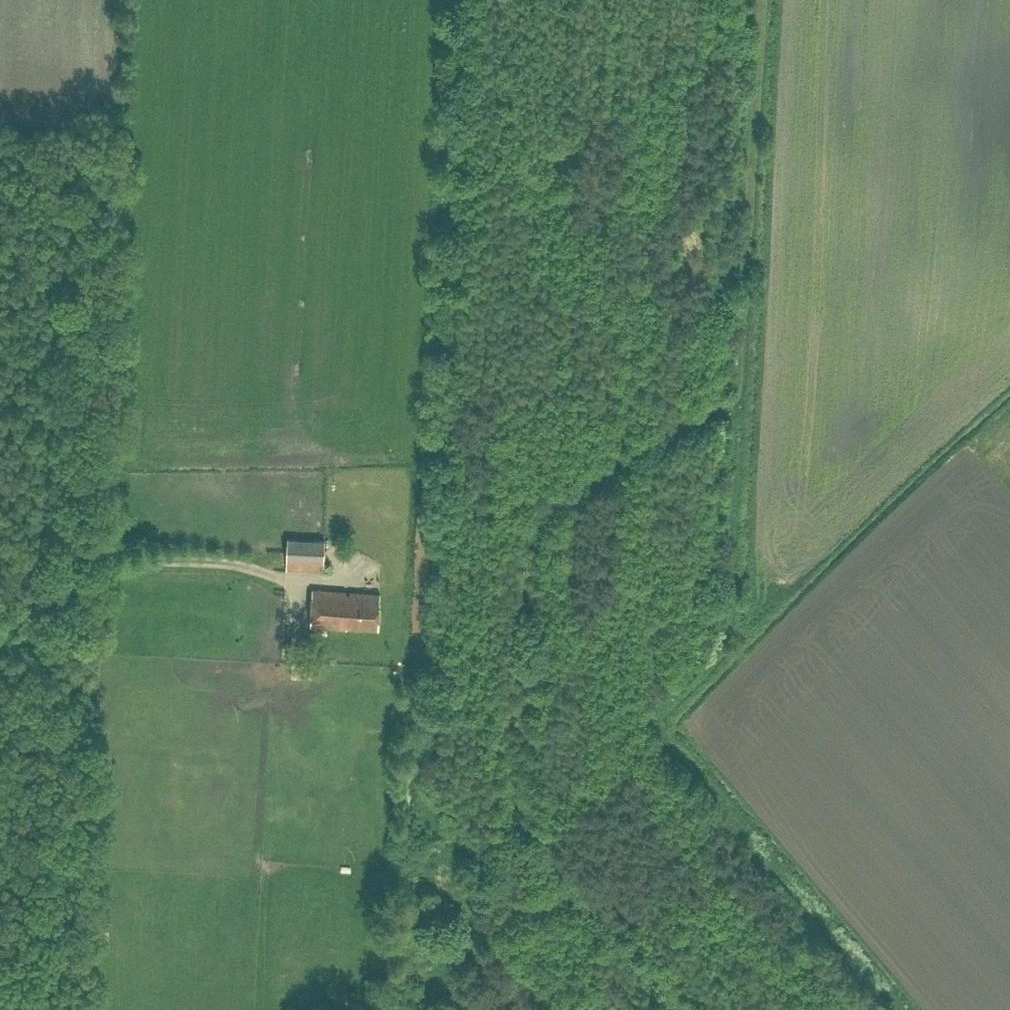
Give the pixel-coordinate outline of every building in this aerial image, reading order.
[(286,570),(322,571),(323,538),(286,537),(286,570)] [(379,592),(311,588),(309,625),(377,628),(379,592)]
